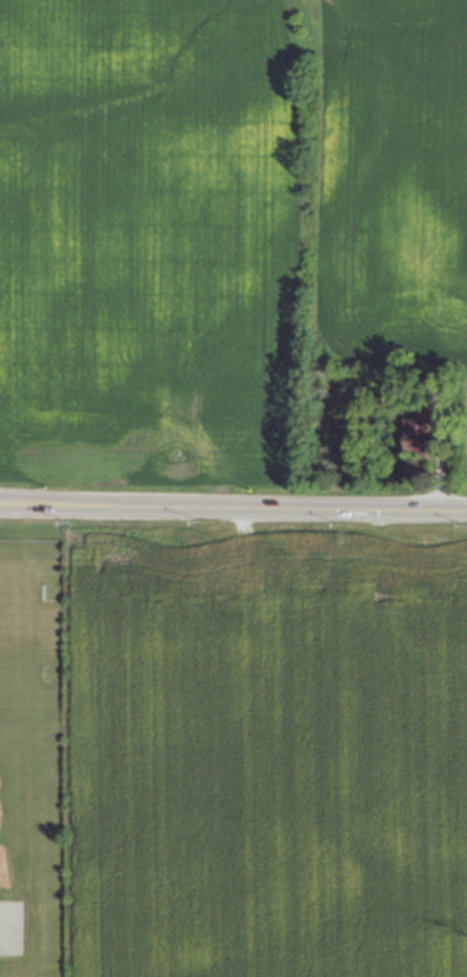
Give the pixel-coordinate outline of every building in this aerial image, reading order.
[(426,429),(431,430),(431,452),(427,452),(427,457),(416,457),(416,454),(405,453),(405,442),(405,441),(405,424),(414,424),(414,412),(426,413),(426,429)]
